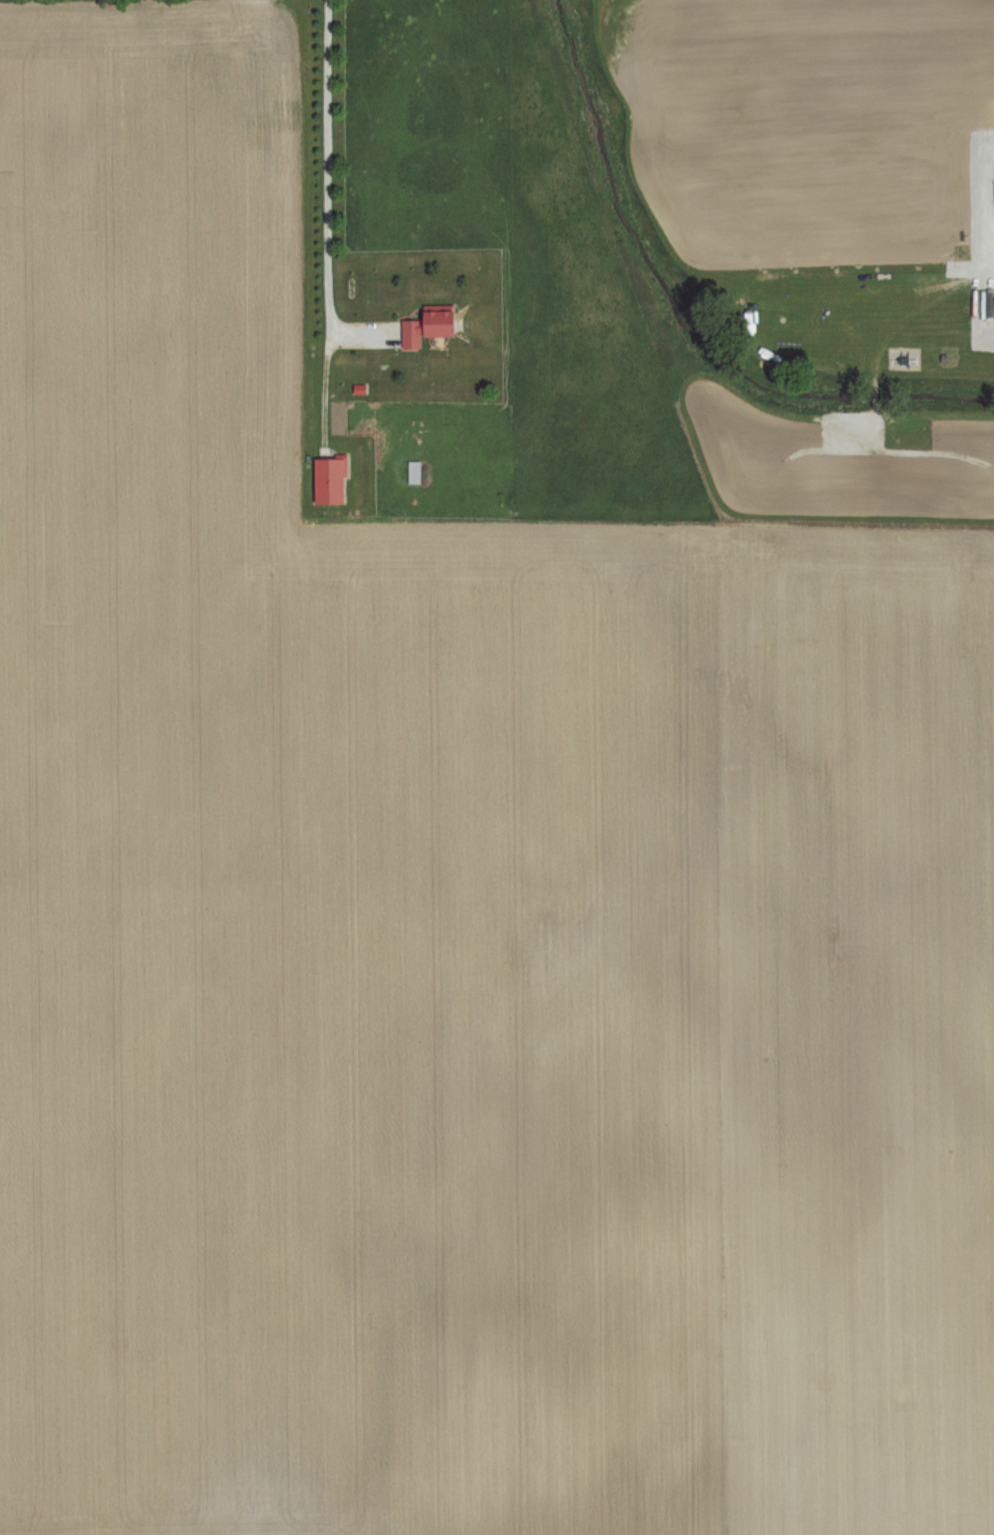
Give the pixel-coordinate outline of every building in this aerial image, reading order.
[(454,304),(424,304),(424,337),(454,337),(454,304)] [(402,348),(421,348),(421,320),(402,320),(402,348)] [(315,504),(347,504),(347,456),(315,456),(315,504)] [(408,483),(421,483),(421,461),(408,461),(408,483)]
